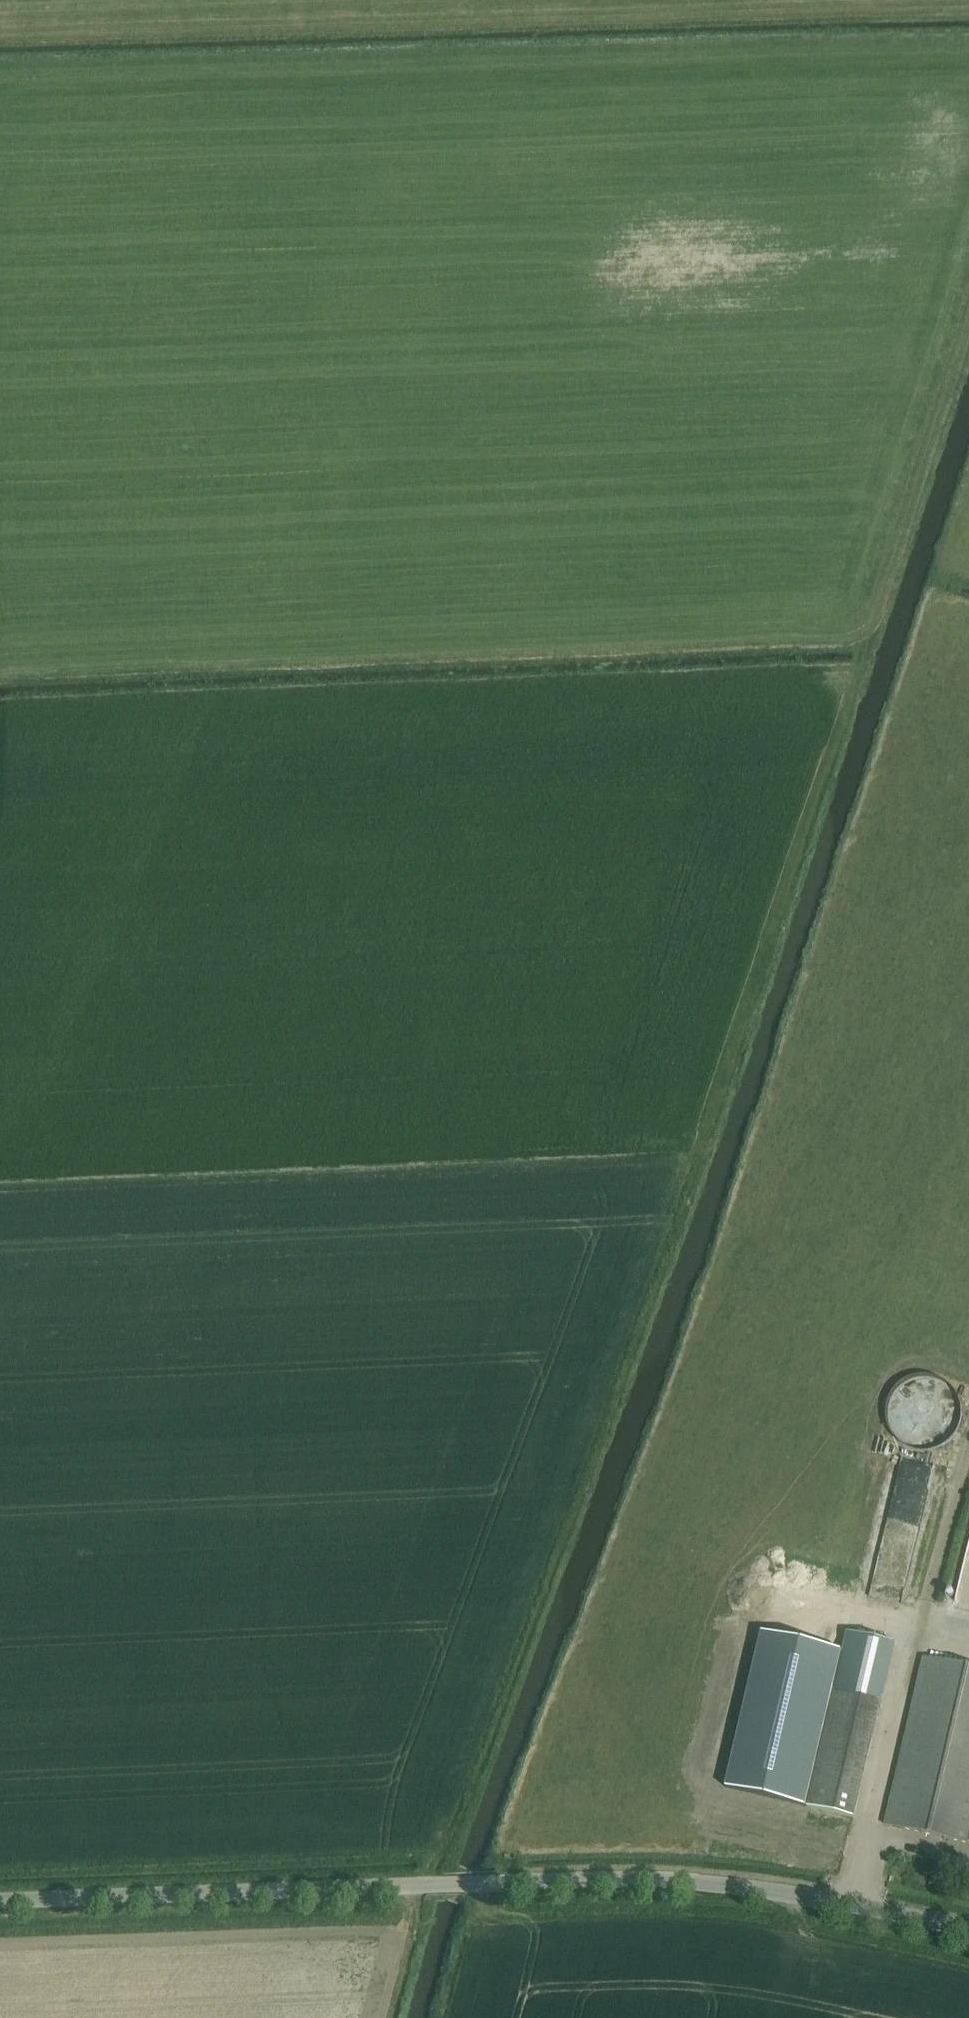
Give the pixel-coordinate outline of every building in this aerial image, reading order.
[(807,1807),(853,1817),(894,1642),(847,1631),(807,1807)] [(746,1788),(793,1802),(834,1658),(785,1645),(746,1788)] [(923,1659),(884,1824),(968,1843),(968,1670),(923,1659)]
